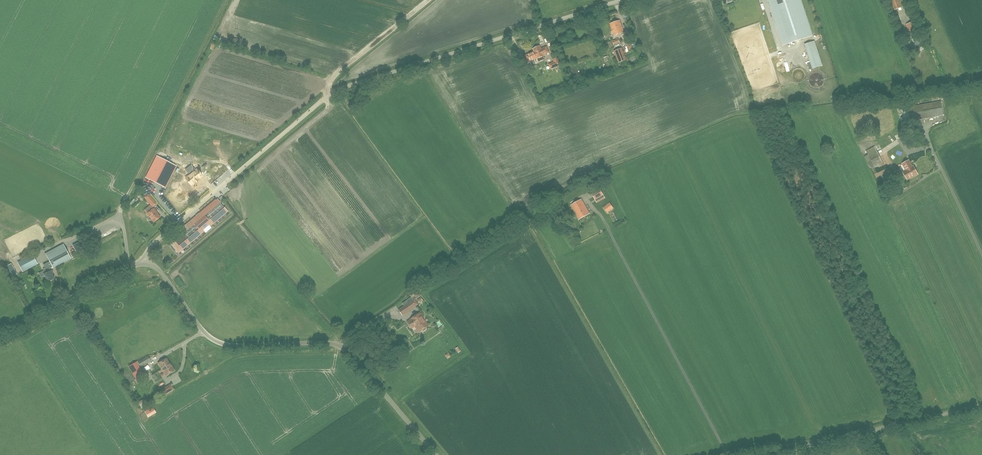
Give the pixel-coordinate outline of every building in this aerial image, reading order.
[(813,36),(801,0),(768,0),(783,46),(813,36)] [(902,7),(899,0),(893,0),(889,1),(893,11),(902,7)] [(614,36),(624,32),(620,20),(610,24),(614,36)] [(910,35),(917,32),(914,22),(906,25),(910,35)] [(922,44),(924,43),(922,36),(919,36),(919,35),(912,38),(916,48),(923,46),(922,44)] [(611,49),(621,45),(618,39),(609,43),(611,49)] [(822,65),(815,41),(805,45),(812,69),(822,65)] [(533,53),(525,56),(528,64),(530,63),(534,61),(533,60),(535,60),(537,59),(538,61),(543,60),(542,56),(544,56),(544,55),(549,53),(546,47),(541,49),(540,46),(533,49),(534,52),(534,53),(533,53)] [(620,63),(627,60),(628,60),(624,48),(615,51),(620,63)] [(554,62),(549,64),(551,69),(560,65),(556,56),(552,57),(554,62)] [(910,122),(943,116),(941,101),(907,107),(910,122)] [(875,167),(883,163),(874,147),(866,151),(875,167)] [(156,156),(145,178),(165,188),(176,166),(156,156)] [(902,164),(905,168),(906,170),(903,172),(907,180),(917,174),(913,166),(912,167),(908,160),(902,164)] [(186,179),(192,186),(202,177),(197,170),(196,171),(194,169),(189,174),(190,176),(186,179)] [(600,189),(592,194),(595,200),(603,195),(600,189)] [(145,198),(152,207),(156,204),(148,194),(145,198)] [(216,201),(215,200),(181,229),(182,230),(180,231),(182,234),(175,241),(174,240),(170,243),(178,253),(204,231),(203,230),(209,225),(210,226),(228,212),(224,207),(224,208),(220,203),(218,200),(216,201)] [(579,219),(589,214),(581,200),(571,205),(579,219)] [(607,213),(614,208),(610,203),(603,207),(607,213)] [(154,208),(147,213),(147,214),(154,222),(160,217),(156,212),(156,211),(154,208)] [(44,265),(46,270),(39,274),(41,277),(45,275),(48,282),(55,279),(52,274),(53,273),(52,270),(51,271),(50,269),(53,267),(53,268),(71,258),(63,244),(46,254),(50,262),(44,265)] [(37,264),(32,255),(19,262),(23,271),(37,264)] [(12,264),(9,265),(6,267),(12,277),(15,276),(17,274),(12,264)] [(421,295),(416,289),(409,294),(412,298),(415,296),(417,298),(421,295)] [(415,307),(417,304),(414,299),(399,310),(402,315),(415,307)] [(419,332),(429,326),(420,313),(410,319),(410,320),(407,322),(411,329),(415,326),(419,332)] [(391,361),(398,356),(393,348),(386,353),(391,361)] [(141,367),(151,361),(148,356),(138,362),(141,367)] [(159,363),(162,369),(166,376),(174,371),(172,366),(171,366),(166,359),(159,363)] [(138,379),(144,375),(136,363),(129,367),(136,379),(135,380),(137,384),(140,382),(138,379)] [(170,385),(163,389),(165,394),(173,389),(170,385)] [(149,418),(157,413),(153,408),(145,412),(149,418)]
